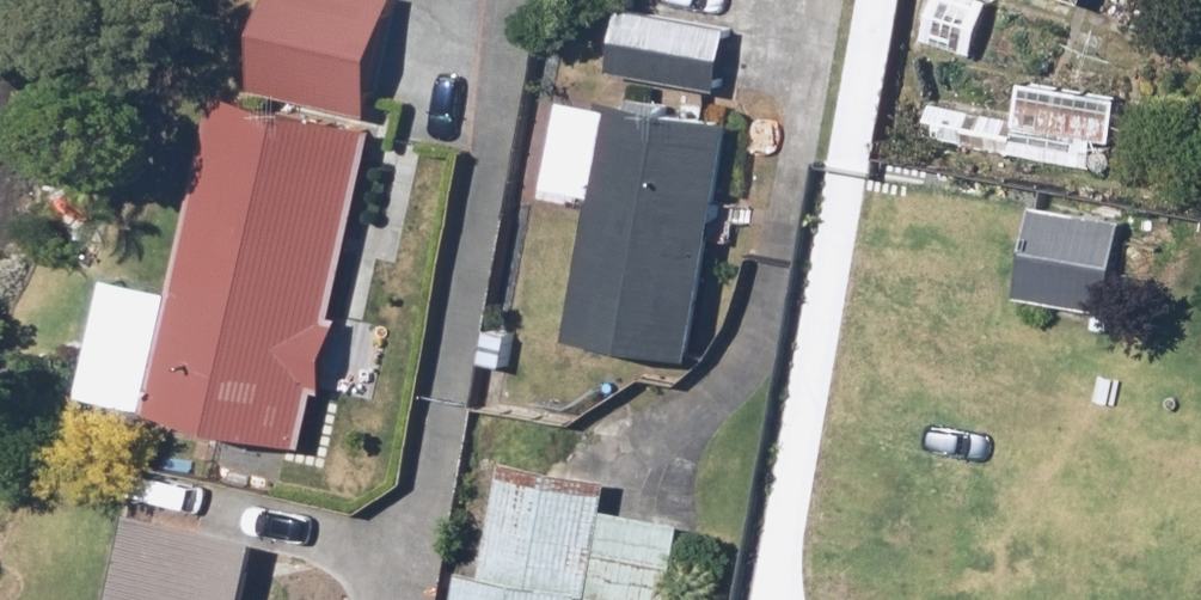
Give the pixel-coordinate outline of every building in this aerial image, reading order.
[(622,3),(610,70),(731,90),(743,23),(622,3)] [(938,97),(932,134),(1125,167),(1137,96),(1017,75),(1011,110),(938,97)] [(708,365),(750,115),(580,87),(562,194),(607,201),(582,344),(708,365)] [(124,271),(99,386),(322,436),(392,123),(232,88),(188,285),(124,271)] [(1139,223),(1044,201),(1023,293),(1118,315),(1139,223)] [(510,478),(492,599),(622,599),(624,599),(683,599),(696,522),(618,509),(620,496),(510,478)] [(146,506),(128,599),(272,599),(286,535),(146,506)] [(303,564),(327,599),(426,599),(373,518),(303,564)]
